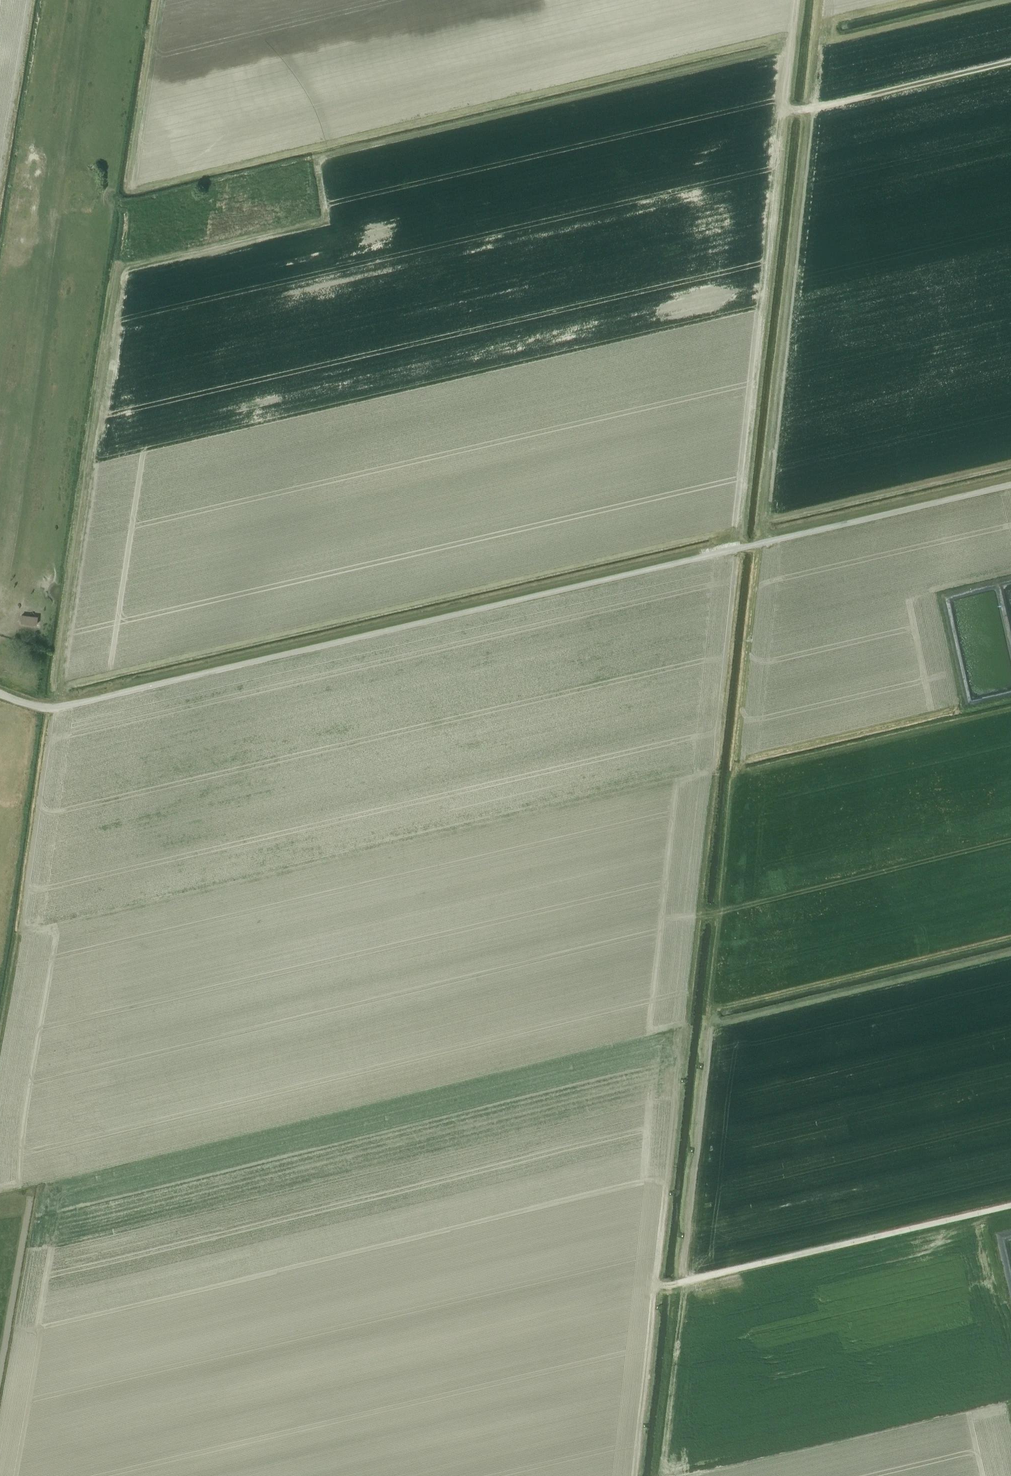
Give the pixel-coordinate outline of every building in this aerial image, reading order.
[(20,623),(37,625),(38,617),(22,615),(20,623)]
